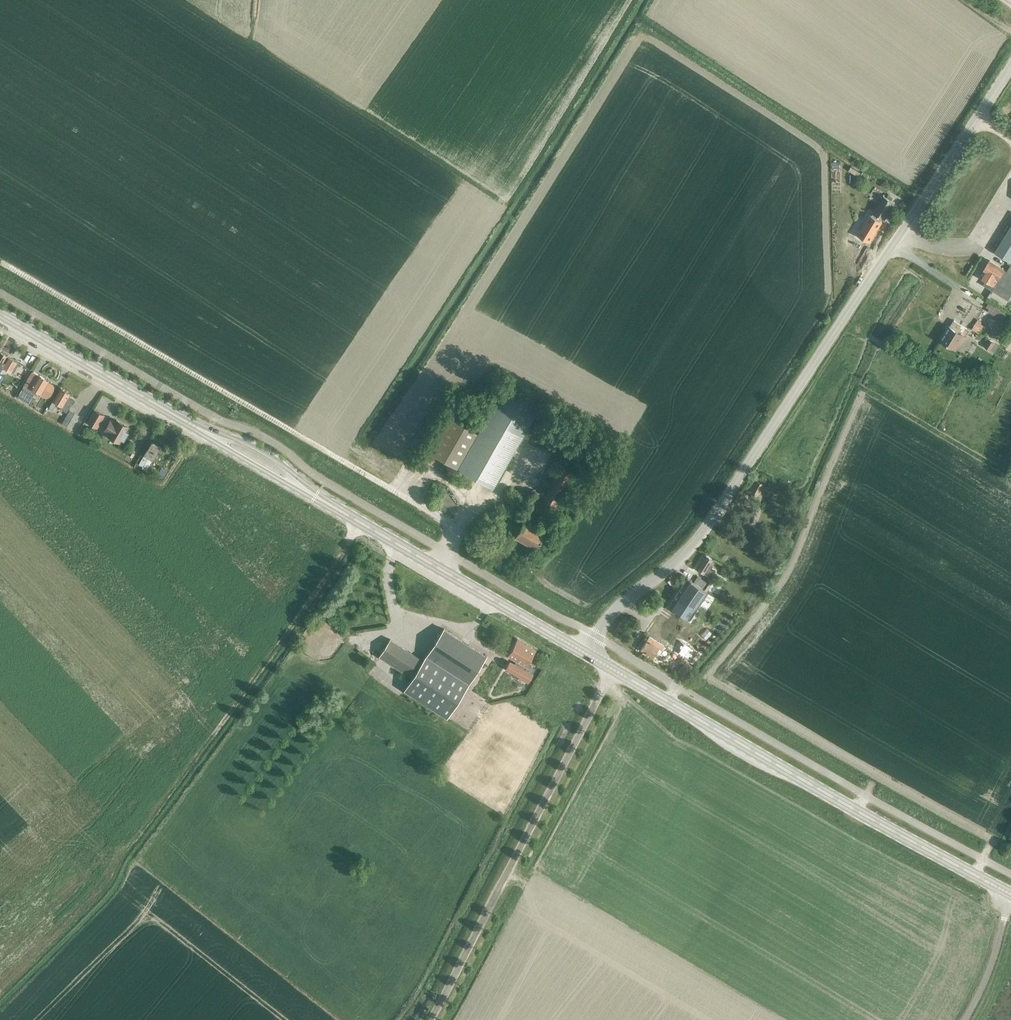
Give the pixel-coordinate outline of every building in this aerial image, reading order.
[(871,215),(858,236),(870,243),(882,222),(880,221),(882,218),(884,220),(895,202),(892,200),(893,197),(888,195),(887,197),(883,195),(872,212),(875,214),(873,217),(871,215)] [(991,259),(1006,268),(1010,261),(1010,262),(1010,226),(991,259)] [(980,276),(986,280),(984,285),(992,290),(1001,295),(1010,279),(1010,265),(1010,264),(1007,271),(1004,269),(990,260),(980,276)] [(986,307),(988,308),(987,310),(996,316),(994,319),(1010,330),(1010,317),(988,303),(986,307)] [(955,349),(961,339),(963,335),(965,336),(969,330),(954,320),(950,326),(949,326),(940,340),(955,349)] [(974,325),(972,329),(979,333),(981,329),(974,325)] [(984,346),(990,350),(995,343),(989,339),(984,346)] [(17,361),(8,356),(8,355),(0,351),(0,369),(2,366),(11,371),(17,361)] [(53,391),(56,385),(48,380),(32,370),(17,396),(28,402),(35,390),(40,393),(44,386),(53,391)] [(60,387),(49,407),(52,409),(56,404),(61,407),(60,409),(67,413),(63,420),(73,427),(84,404),(68,395),(70,392),(60,387)] [(503,388),(492,407),(478,433),(450,417),(430,453),(492,488),(538,408),(503,388)] [(87,421),(97,427),(104,415),(94,409),(87,421)] [(128,427),(116,420),(115,422),(111,419),(104,431),(108,433),(107,435),(119,442),(121,439),(124,440),(129,432),(126,430),(128,427)] [(161,478),(166,470),(161,467),(159,470),(148,464),(152,459),(160,446),(152,441),(138,463),(143,466),(141,467),(145,470),(146,469),(156,475),(161,478)] [(558,463),(541,495),(534,508),(552,517),(576,473),(558,463)] [(775,492),(778,487),(767,481),(765,485),(755,479),(746,493),(759,500),(767,487),(775,492)] [(529,496),(512,487),(509,492),(527,501),(529,496)] [(535,549),(544,533),(523,521),(514,537),(535,549)] [(696,568),(695,569),(708,577),(710,574),(712,570),(710,568),(712,564),(710,563),(712,559),(705,554),(696,568)] [(687,578),(669,605),(689,619),(707,591),(706,591),(701,587),(687,578)] [(707,579),(701,587),(706,591),(712,582),(707,579)] [(426,655),(469,682),(486,656),(443,628),(426,655)] [(661,649),(664,646),(649,636),(646,639),(640,649),(652,657),(658,647),(661,649)] [(680,637),(672,649),(692,660),(696,663),(703,650),(697,647),(698,644),(689,640),(688,642),(680,637)] [(514,664),(510,661),(506,668),(520,676),(519,678),(528,683),(532,675),(531,674),(535,668),(527,663),(535,649),(517,638),(507,655),(516,660),(514,664)] [(402,666),(399,670),(411,677),(422,660),(410,653),(402,666)] [(469,682),(426,655),(422,660),(411,677),(403,690),(446,717),(451,710),(469,682)] [(683,679),(690,668),(684,664),(682,667),(680,666),(675,673),(678,675),(677,676),(683,679)]
